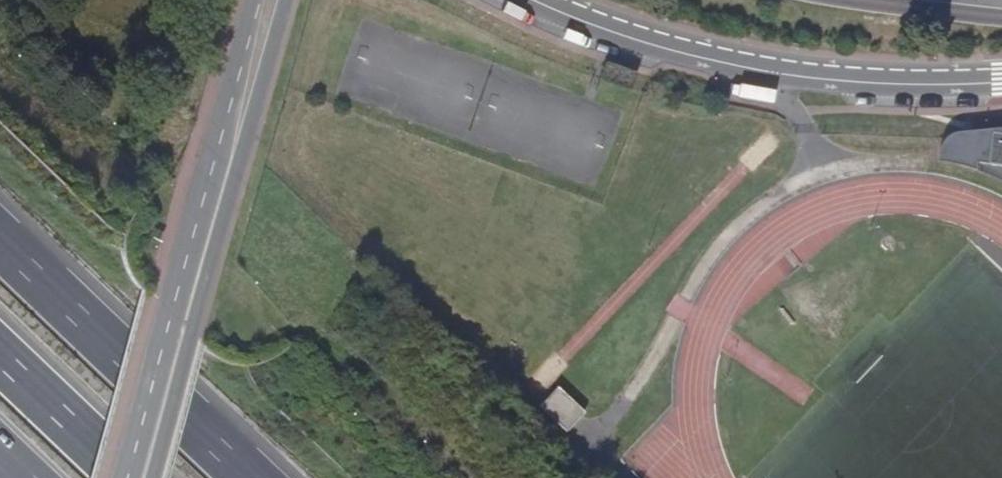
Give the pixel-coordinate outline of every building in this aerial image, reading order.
[(958,131),(956,131),(953,132),(950,133),(948,135),(946,136),(944,139),(942,141),(935,161),(946,163),(956,165),(970,168),(985,173),(1001,180),(1001,181),(1001,127),(958,131)] [(539,405),(543,410),(562,390),(558,386),(539,405)] [(586,413),(562,390),(543,410),(567,433),(581,418),(586,413)]
